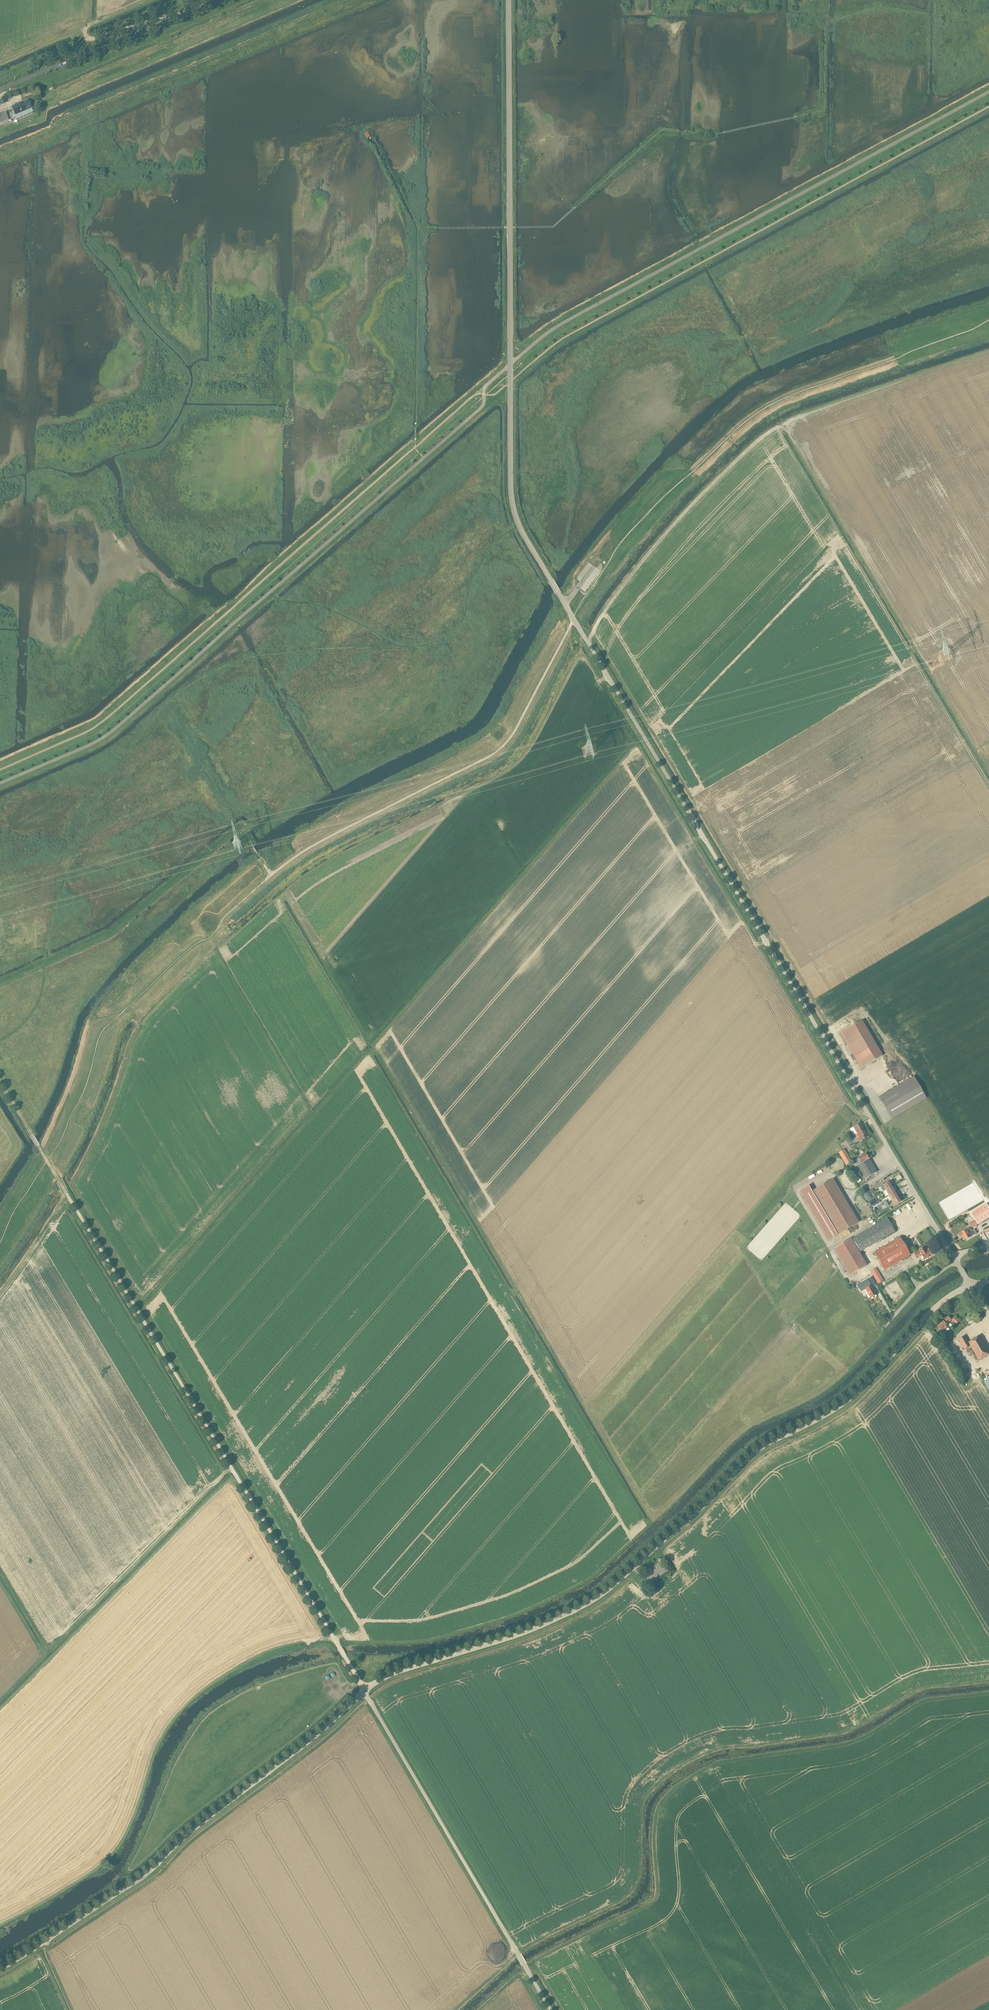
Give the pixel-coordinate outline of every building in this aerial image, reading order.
[(18,104),(12,107),(16,117),(20,115),(20,113),(27,111),(31,109),(28,100),(20,103),(20,104),(18,104)] [(883,1056),(862,1020),(840,1033),(861,1068),(883,1056)] [(914,1076),(879,1097),(891,1118),(926,1098),(914,1076)] [(866,1134),(867,1134),(860,1123),(853,1127),(855,1131),(854,1132),(855,1135),(857,1134),(859,1137),(858,1138),(859,1141),(867,1137),(866,1134)] [(877,1172),(866,1153),(854,1160),(856,1163),(853,1164),(855,1167),(857,1165),(865,1179),(877,1172)] [(829,1240),(859,1222),(833,1179),(812,1191),(808,1186),(800,1191),(829,1240)] [(892,1186),(889,1181),(883,1185),(878,1188),(880,1191),(882,1190),(883,1191),(885,1190),(892,1186)] [(895,1191),(892,1186),(885,1190),(888,1195),(895,1191)] [(888,1195),(892,1200),(898,1196),(895,1191),(888,1195)] [(898,1196),(892,1200),(894,1205),(901,1201),(898,1196)] [(971,1213),(978,1224),(988,1217),(988,1208),(987,1204),(971,1213)] [(895,1231),(887,1218),(852,1238),(860,1251),(895,1231)] [(970,1227),(958,1234),(960,1237),(963,1235),(966,1239),(971,1237),(970,1237),(973,1235),(977,1233),(974,1229),(972,1230),(970,1227)] [(910,1255),(900,1237),(874,1252),(884,1270),(910,1255)] [(834,1249),(850,1276),(867,1265),(851,1239),(834,1249)] [(924,1247),(914,1253),(916,1256),(920,1254),(924,1260),(933,1255),(929,1248),(926,1250),(924,1247)] [(870,1271),(878,1284),(884,1281),(876,1268),(870,1271)] [(872,1276),(863,1281),(867,1287),(865,1289),(870,1298),(876,1294),(871,1285),(869,1283),(874,1280),(872,1276)] [(948,1316),(937,1327),(941,1331),(945,1328),(948,1326),(947,1324),(952,1320),(948,1316)] [(969,1342),(965,1335),(959,1339),(965,1349),(970,1345),(979,1360),(988,1353),(988,1350),(980,1335),(969,1342)]
